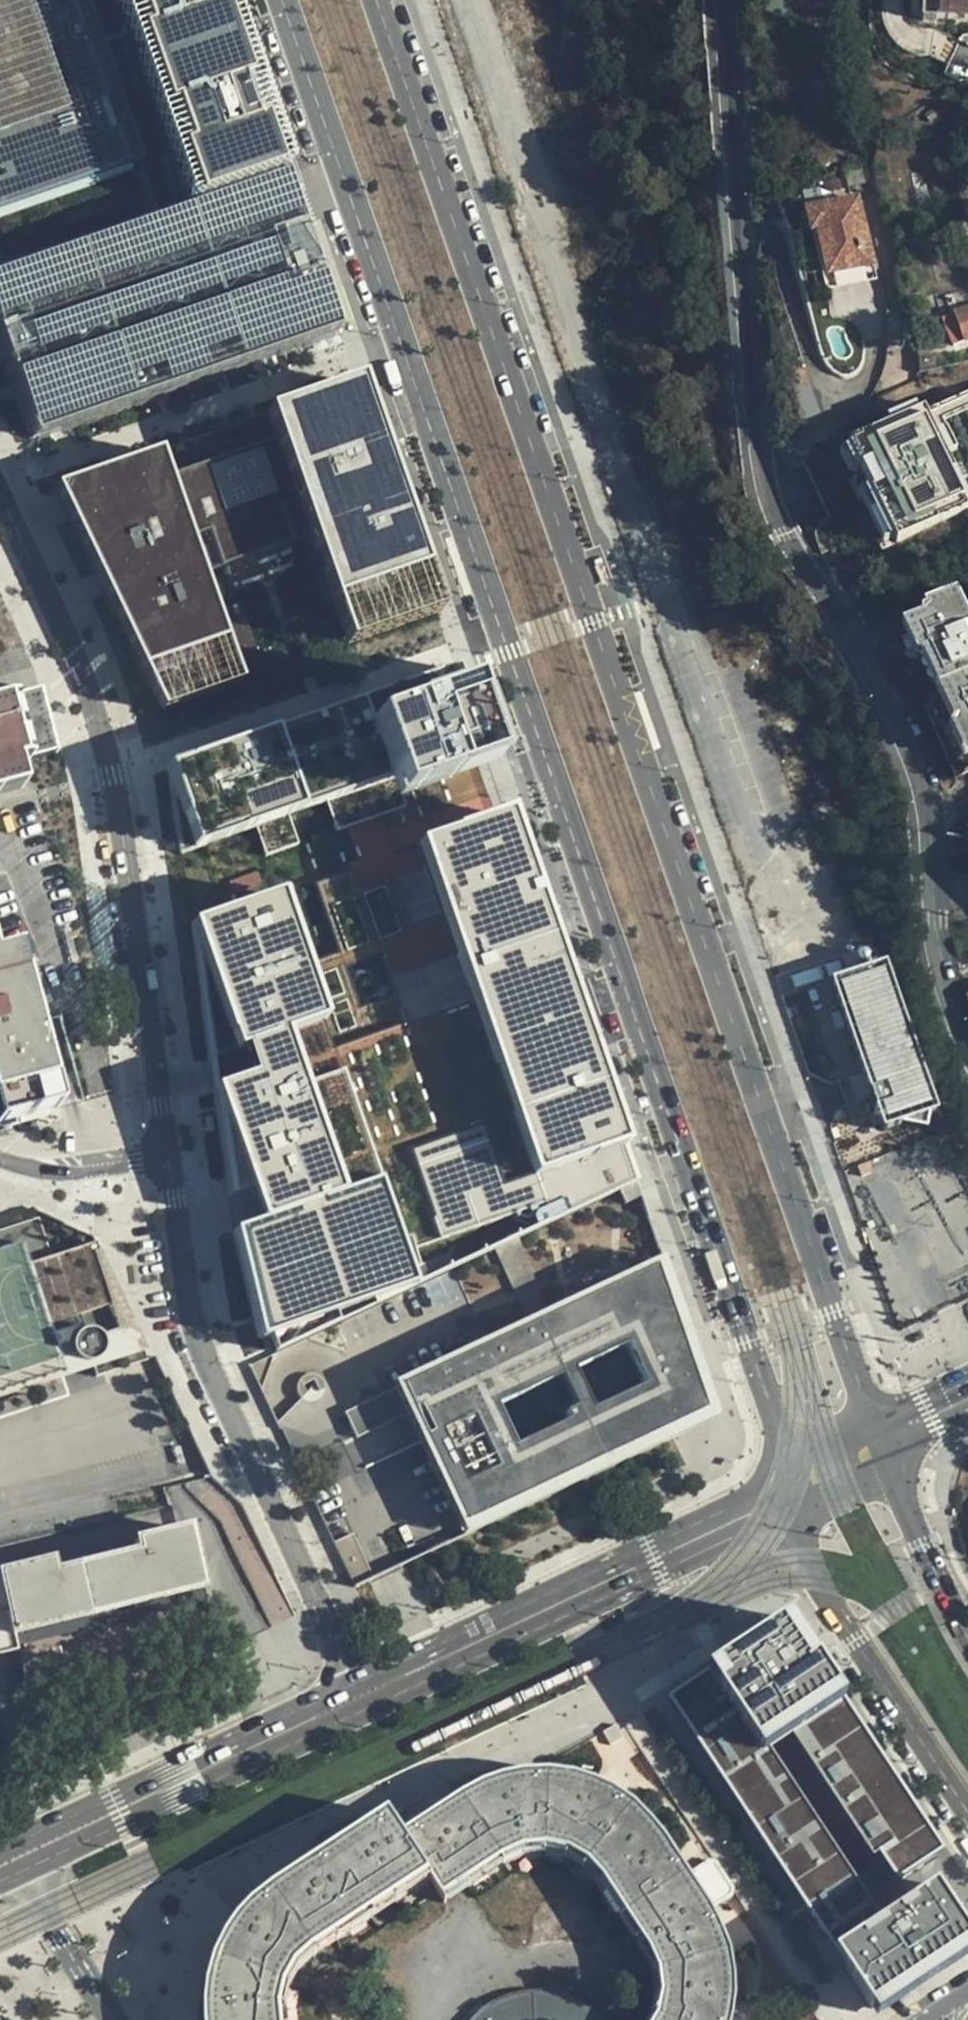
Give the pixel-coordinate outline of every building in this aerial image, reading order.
[(341,331),(226,0),(113,0),(186,210),(0,276),(0,335),(35,436),(341,331)] [(147,170),(87,0),(0,0),(0,216),(147,170)] [(923,5),(928,5),(928,24),(967,25),(967,0),(923,0),(923,5)] [(843,190),(839,175),(819,180),(823,195),(843,190)] [(877,275),(860,198),(809,209),(815,235),(824,233),(835,284),(877,275)] [(964,313),(954,295),(936,302),(944,321),(964,313)] [(964,313),(944,321),(956,346),(967,341),(967,311),(964,313)] [(163,709),(242,683),(204,574),(309,537),(345,646),(442,615),(360,380),(266,414),(276,441),(170,476),(162,450),(56,486),(163,709)] [(924,401),(846,437),(894,540),(967,506),(949,467),(954,465),(924,401)] [(953,588),(921,603),(926,614),(890,633),(907,672),(910,676),(915,678),(922,677),(934,671),(941,684),(927,691),(924,695),(923,699),(924,704),(951,766),(954,771),(967,765),(967,620),(953,588)] [(365,699),(169,767),(181,854),(254,829),(263,856),(296,845),(286,818),(324,804),(334,832),(403,808),(394,780),(484,748),(456,668),(365,699)] [(22,784),(15,757),(56,745),(39,683),(0,693),(0,790),(22,784)] [(566,981),(507,817),(416,847),(439,914),(406,925),(391,879),(357,890),(350,870),(311,884),(335,953),(301,965),(277,896),(192,926),(209,1062),(224,1057),(234,1085),(215,1091),(230,1197),(249,1190),(260,1222),(235,1231),(258,1340),(269,1337),(275,1353),(414,1288),(399,1246),(433,1234),(436,1243),(541,1207),(545,1226),(635,1184),(598,1077),(566,981)] [(22,967),(15,942),(0,946),(0,973),(22,967)] [(885,1131),(941,1113),(890,960),(834,979),(885,1131)] [(22,967),(0,973),(0,1124),(59,1107),(22,967)] [(961,994),(960,995),(967,1013),(967,991),(961,994)] [(134,1352),(95,1241),(52,1252),(40,1217),(0,1230),(0,1393),(134,1352)] [(504,1239),(479,1251),(517,1328),(541,1316),(504,1239)] [(572,1485),(628,1459),(716,1417),(649,1263),(541,1316),(517,1328),(384,1392),(398,1418),(455,1540),(572,1485)] [(398,1418),(384,1392),(336,1416),(350,1442),(398,1418)] [(17,1642),(15,1633),(201,1587),(187,1530),(134,1543),(137,1553),(54,1574),(51,1563),(0,1576),(0,1646),(17,1642)] [(351,1535),(333,1544),(354,1588),(372,1579),(351,1535)] [(201,1587),(15,1633),(17,1642),(0,1646),(0,1654),(14,1651),(205,1605),(201,1587)] [(788,1621),(714,1670),(770,1756),(844,1707),(788,1621)] [(770,1756),(714,1670),(667,1701),(835,1957),(849,1948),(867,1937),(882,1927),(772,1759),(801,1740),(898,1887),(920,1872),(934,1862),(871,1765),(879,1760),(856,1724),(844,1707),(770,1756)] [(621,1720),(602,1731),(609,1744),(628,1732),(621,1720)] [(466,1790),(509,1858),(513,1856),(516,1855),(520,1854),(523,1852),(527,1851),(531,1851),(534,1850),(537,1850),(541,1850),(539,1771),(531,1772),(524,1773),(517,1774),(509,1775),(502,1777),(494,1779),(487,1781),(481,1784),(474,1787),(466,1790)] [(612,1905),(678,1862),(672,1853),(660,1833),(652,1823),(641,1811),(628,1801),(614,1790),(599,1783),(578,1775),(564,1773),(552,1772),(539,1771),(541,1850),(547,1850),(555,1851),(561,1853),(567,1855),(571,1857),(576,1859),(578,1861),(582,1864),(584,1866),(588,1869),(592,1873),(594,1876),(598,1881),(612,1905)] [(416,1824),(402,1833),(429,1876),(445,1898),(509,1858),(466,1790),(431,1814),(416,1824)] [(340,1842),(383,1907),(429,1876),(402,1833),(387,1811),(377,1818),(340,1842)] [(283,1881),(325,1947),(383,1907),(340,1842),(328,1850),(283,1881)] [(703,1846),(678,1862),(708,1910),(723,1900),(734,1894),(703,1846)] [(678,1862),(612,1905),(647,1962),(649,1968),(651,1973),(652,1980),(652,1986),(652,1991),(651,1999),(650,2005),(648,2011),(646,2016),(643,2019),(727,2019),(729,2011),(730,2002),(730,1992),(731,1981),(730,1966),(729,1958),(727,1949),(726,1944),(723,1936),(722,1934),(717,1924),(713,1917),(708,1910),(683,1870),(678,1862)] [(224,1938),(298,1969),(302,1965),(304,1963),(307,1960),(312,1956),(317,1952),(325,1947),(283,1881),(274,1887),(267,1892),(261,1896),(254,1901),(250,1904),(245,1909),(242,1913),(237,1919),(233,1924),(229,1929),(226,1934),(224,1938)] [(835,1957),(871,2012),(967,1948),(967,1945),(942,1905),(934,1893),(882,1927),(867,1937),(849,1948),(835,1957)] [(284,2006),(285,2004),(286,1998),(287,1993),(288,1987),(291,1982),(293,1977),(296,1973),(298,1969),(224,1938),(220,1944),(216,1952),(215,1956),(213,1961),(212,1964),(210,1968),(209,1974),(207,1979),(207,1982),(205,1990),(204,1996),(204,2002),(203,2013),(204,2019),(232,2019),(284,2006)] [(551,1970),(547,1985),(567,1991),(571,1975),(551,1970)] [(589,2017),(579,2010),(570,2006),(559,2003),(549,2001),(542,2001),(534,2002),(528,2002),(522,2003),(518,2004),(514,2005),(510,2007),(506,2008),(502,2010),(498,2012),(494,2014),(491,2015),(487,2018),(485,2019),(484,2019),(593,2019),(589,2017)] [(284,2016),(284,2010),(284,2006),(232,2019),(285,2019),(284,2016)]
